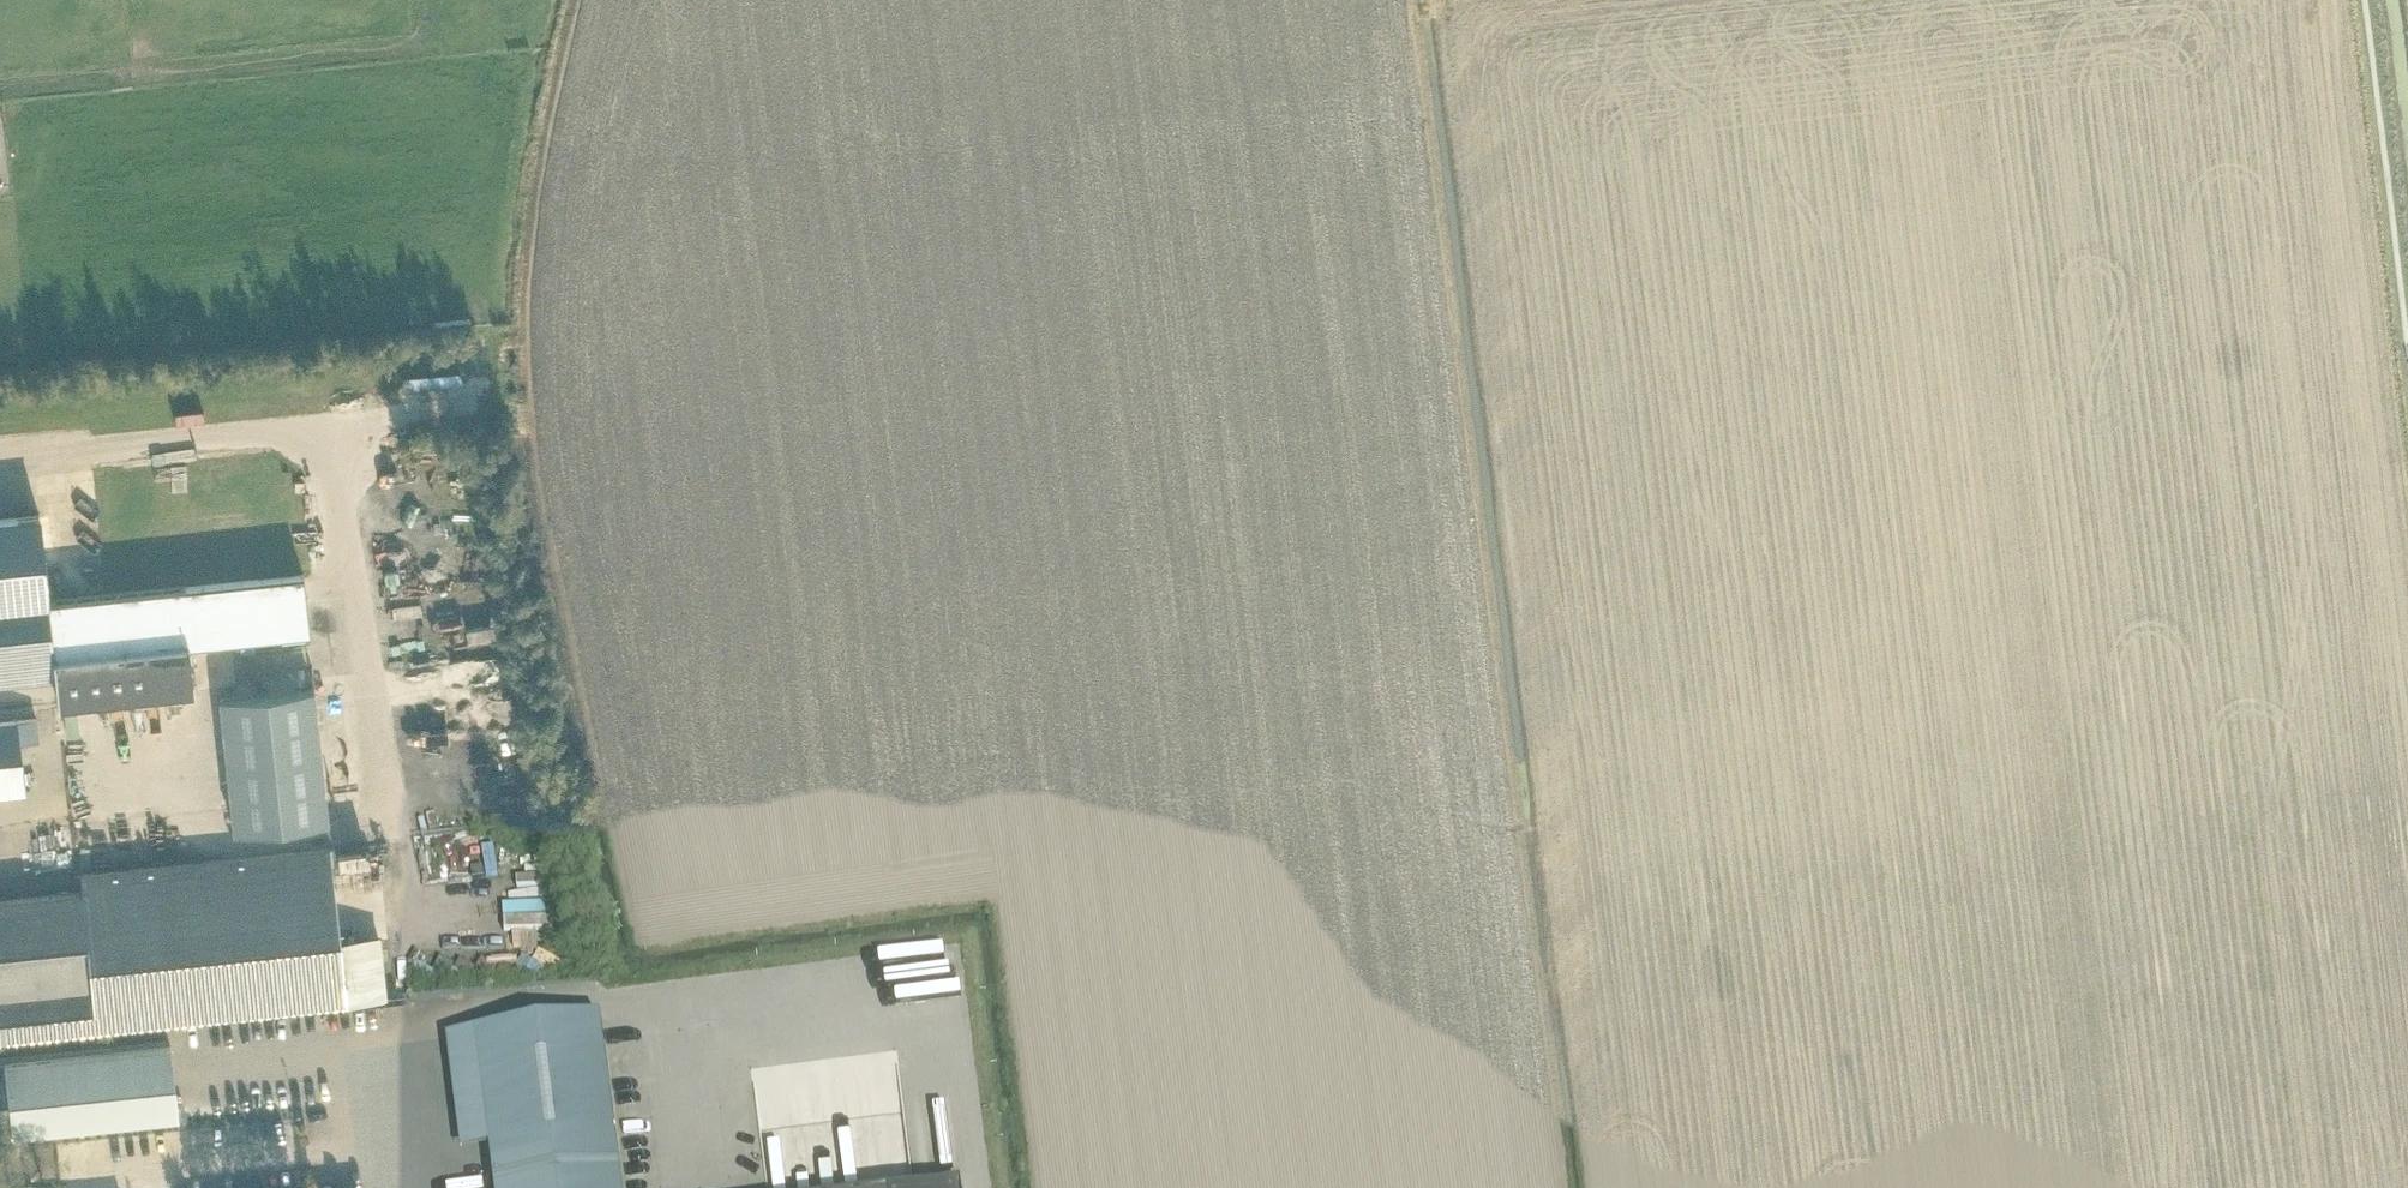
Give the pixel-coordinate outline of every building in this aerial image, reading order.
[(187,643),(308,630),(302,573),(47,599),(38,514),(0,518),(0,683),(54,677),(57,703),(192,689),(187,643)] [(233,831),(326,821),(312,687),(219,697),(233,831)] [(23,790),(21,769),(18,741),(37,739),(35,717),(0,720),(0,793),(23,790)] [(345,1001),(329,846),(80,872),(82,890),(0,899),(0,1037),(345,1001)] [(600,1017),(475,1033),(494,1187),(619,1172),(600,1017)] [(11,1134),(11,1135),(177,1117),(169,1043),(3,1061),(4,1062),(0,1063),(0,1135),(11,1134)] [(494,1187),(622,1187),(619,1172),(494,1187)]
